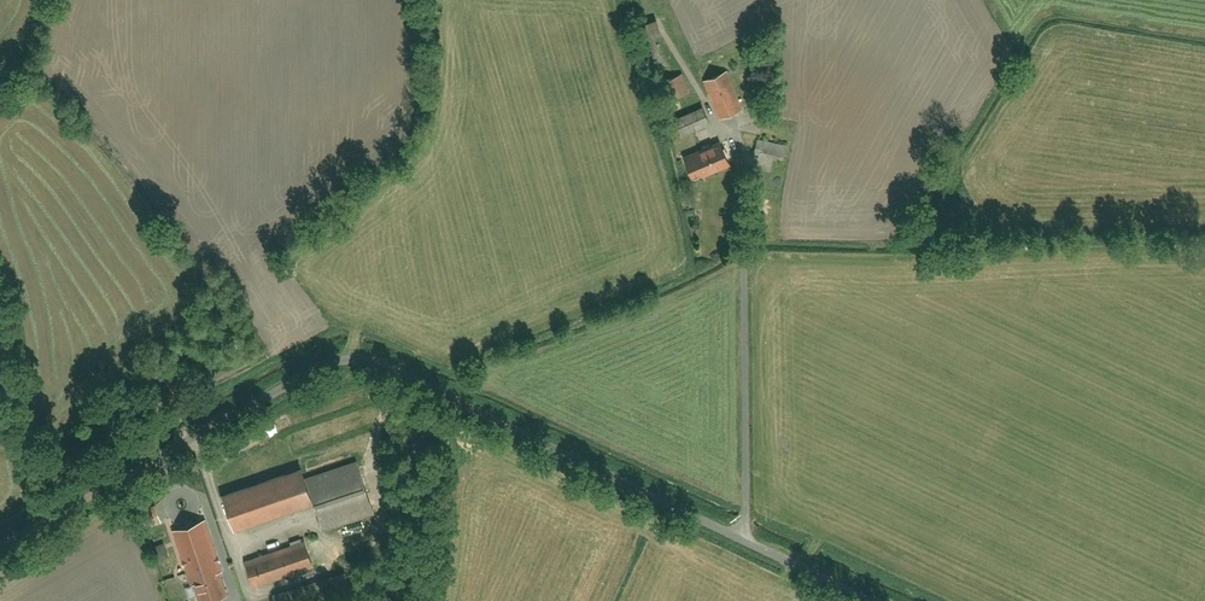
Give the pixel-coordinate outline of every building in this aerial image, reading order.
[(677,117),(684,135),(747,111),(732,72),(705,82),(713,103),(677,117)] [(718,145),(681,161),(692,185),(728,170),(718,145)] [(310,482),(326,531),(378,515),(363,466),(310,482)] [(306,475),(226,500),(237,534),(317,509),(306,475)] [(198,600),(207,600),(230,592),(204,522),(173,533),(198,600)] [(247,563),(255,586),(318,565),(310,541),(247,563)] [(258,589),(262,599),(292,590),(289,579),(258,589)]
